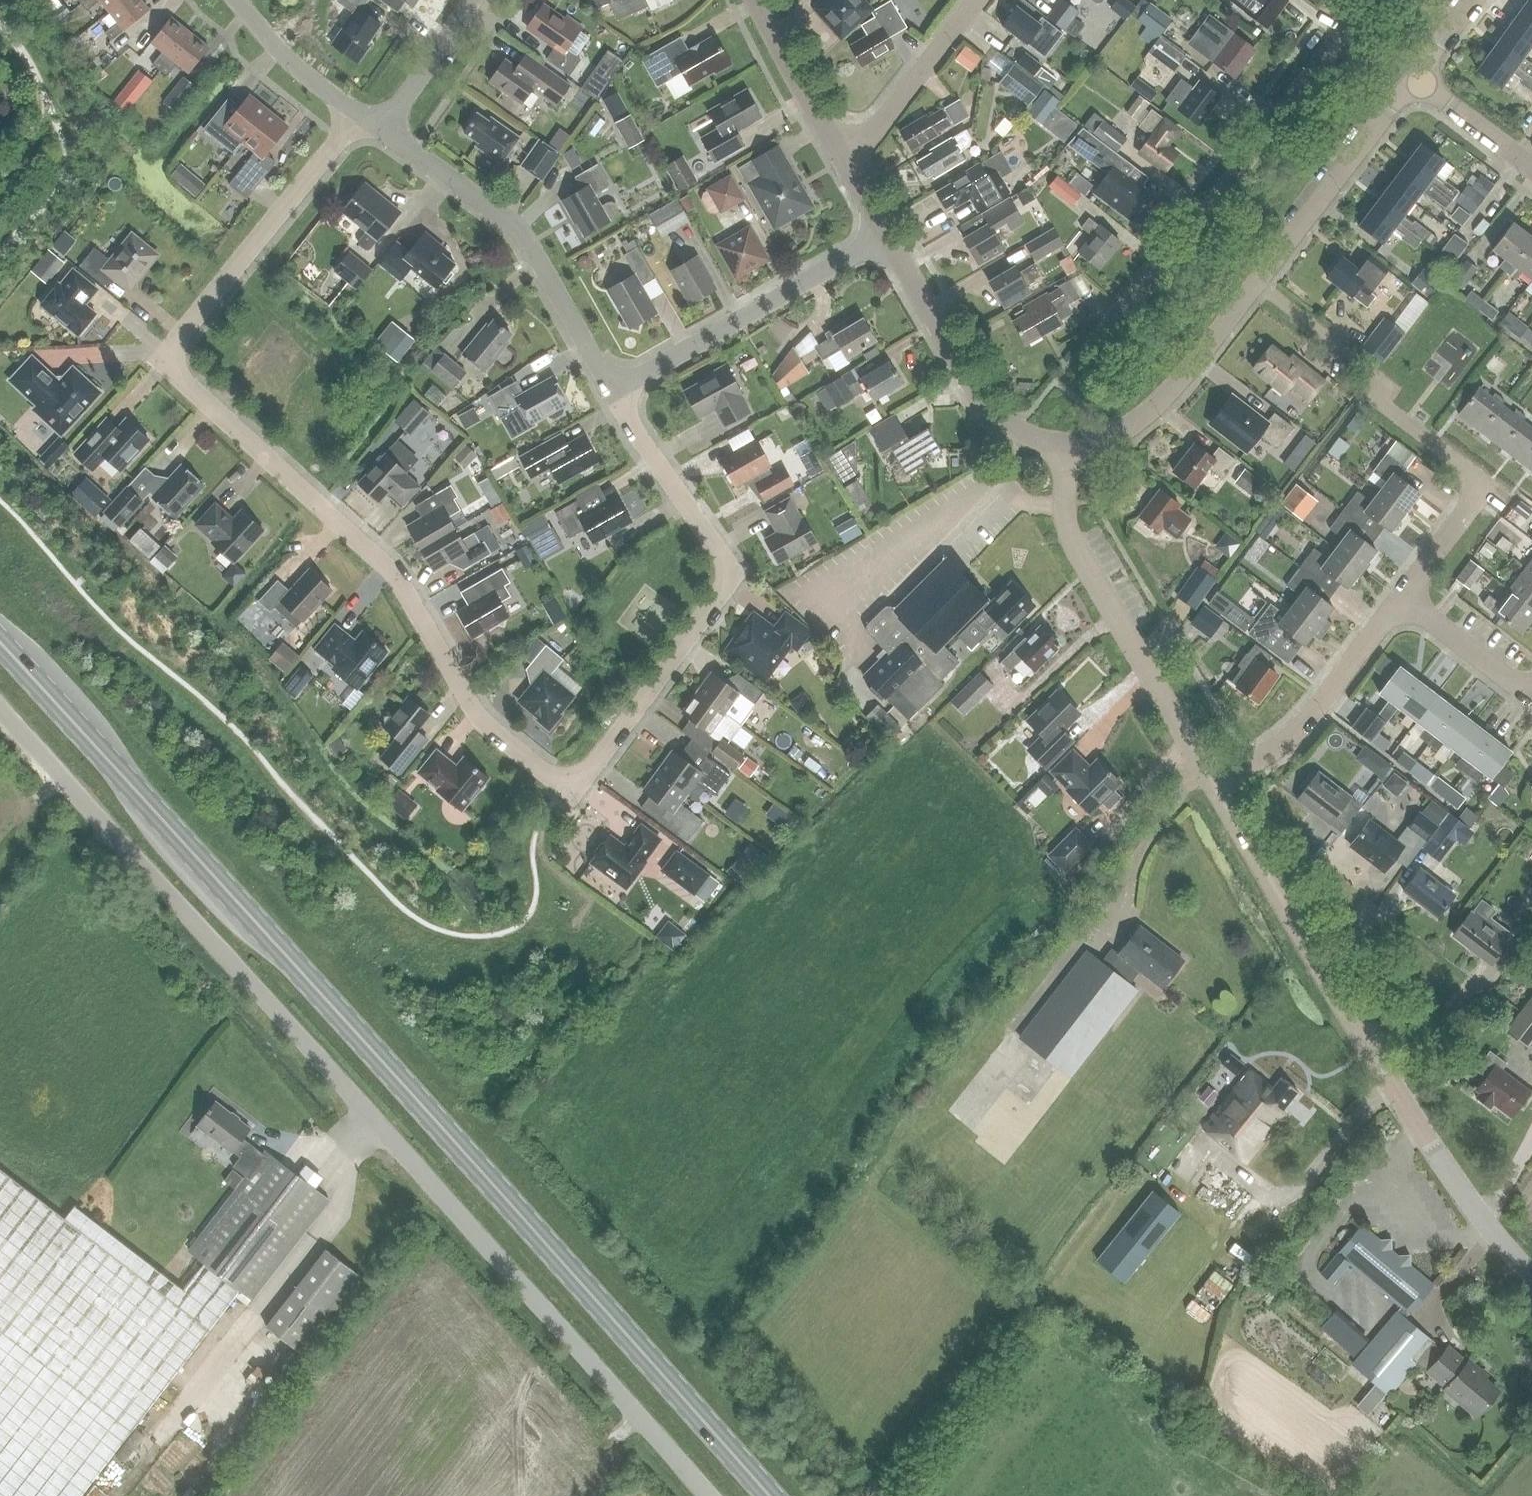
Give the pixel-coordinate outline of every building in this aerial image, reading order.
[(82,5),(88,13),(101,2),(109,13),(126,0),(88,0),(82,5)] [(109,13),(118,24),(105,35),(112,43),(150,12),(140,0),(126,0),(109,13)] [(381,25),(361,10),(368,0),(338,0),(338,1),(354,13),(332,44),(358,63),(369,47),(366,46),(381,25)] [(597,6),(608,1),(616,20),(648,6),(645,0),(594,0),(597,6)] [(648,6),(650,11),(673,1),(672,0),(645,0),(648,6)] [(840,32),(876,0),(827,0),(818,8),(814,12),(835,36),(840,32)] [(1083,26),(1074,19),(1079,12),(1063,0),(1058,0),(1045,17),(1064,31),(1065,30),(1074,37),(1083,26)] [(1125,20),(1135,8),(1126,0),(1117,0),(1110,8),(1125,20)] [(1230,2),(1266,29),(1287,1),(1285,0),(1232,0),(1230,2)] [(1522,9),(1531,16),(1531,0),(1528,0),(1522,9)] [(850,46),(860,65),(894,46),(888,37),(906,27),(891,1),(872,11),(876,17),(862,25),(868,36),(850,46)] [(1160,36),(1172,21),(1150,4),(1138,20),(1160,36)] [(54,14),(60,22),(72,13),(65,5),(54,14)] [(528,28),(555,47),(547,59),(570,75),(581,59),(566,49),(582,27),(567,17),(565,20),(544,5),(528,28)] [(1016,7),(1001,27),(1025,45),(1026,44),(1044,58),(1062,34),(1041,18),(1037,23),(1016,7)] [(1522,9),(1507,30),(1531,47),(1531,45),(1531,16),(1522,9)] [(1212,19),(1191,46),(1213,63),(1234,78),(1255,51),(1234,35),(1212,19)] [(152,67),(160,73),(190,35),(171,20),(151,45),(163,54),(152,67)] [(1192,44),(1168,27),(1161,38),(1185,54),(1192,44)] [(1531,47),(1507,30),(1492,51),(1526,75),(1531,66),(1531,65),(1523,58),(1531,47)] [(209,50),(190,35),(160,73),(167,79),(178,66),(189,75),(209,50)] [(715,73),(730,65),(714,37),(689,51),(681,37),(640,60),(656,88),(673,79),(673,78),(682,73),(689,86),(714,72),(715,73)] [(1148,53),(1173,72),(1184,56),(1159,37),(1148,53)] [(963,43),(952,58),(970,70),(980,55),(963,43)] [(1492,51),(1477,72),(1501,88),(1512,73),(1522,80),(1526,75),(1492,51)] [(98,74),(107,85),(130,65),(121,54),(98,74)] [(569,85),(526,54),(516,67),(505,59),(490,81),(522,104),(533,89),(556,105),(569,85)] [(1041,67),(1025,55),(1018,63),(1034,76),(1041,67)] [(1028,106),(1043,86),(1014,63),(998,83),(1028,106)] [(594,69),(581,88),(597,99),(610,80),(594,69)] [(152,81),(138,71),(114,101),(127,112),(152,81)] [(1526,75),(1522,80),(1519,84),(1531,93),(1531,79),(1526,75)] [(1199,126),(1220,98),(1199,83),(1193,90),(1181,81),(1166,102),(1199,126)] [(188,92),(177,84),(162,103),(174,112),(188,92)] [(1150,86),(1143,95),(1152,101),(1158,92),(1150,86)] [(1043,89),(1025,113),(1041,126),(1059,101),(1043,89)] [(738,133),(763,118),(746,90),(709,112),(718,129),(702,139),(716,163),(745,146),(738,133)] [(603,100),(612,118),(627,110),(617,92),(603,100)] [(230,99),(229,98),(204,129),(223,144),(225,142),(236,151),(244,142),(269,111),(249,95),(234,114),(224,106),(230,99)] [(1136,120),(1141,124),(1138,127),(1151,137),(1139,154),(1164,173),(1177,155),(1165,146),(1177,130),(1164,119),(1163,120),(1151,112),(1150,114),(1144,110),(1148,104),(1139,97),(1125,115),(1135,122),(1136,120)] [(959,101),(943,111),(951,124),(955,122),(957,125),(969,118),(959,101)] [(288,127),(269,111),(244,142),(256,152),(229,184),(246,198),(275,162),(265,154),(288,127)] [(951,125),(951,124),(943,111),(928,120),(925,116),(914,122),(915,124),(901,132),(911,149),(925,141),(926,143),(938,136),(936,134),(951,125)] [(464,132),(479,142),(476,146),(501,164),(519,138),(491,118),(489,122),(478,114),(464,132)] [(637,127),(630,115),(615,123),(621,135),(637,127)] [(1116,153),(1126,139),(1102,120),(1092,133),(1116,153)] [(1111,168),(1093,192),(1129,218),(1148,194),(1126,177),(1134,167),(1082,129),(1066,144),(1089,161),(1093,155),(1111,168)] [(933,154),(918,163),(926,177),(935,172),(938,177),(965,160),(960,151),(968,146),(970,140),(964,131),(931,150),(933,154)] [(560,152),(540,138),(522,165),(542,179),(560,152)] [(1434,175),(1444,163),(1421,145),(1405,165),(1439,191),(1445,183),(1434,175)] [(814,206),(804,188),(800,190),(776,147),(739,169),(748,186),(749,185),(752,183),(776,224),(796,213),(798,217),(814,207),(814,206)] [(980,164),(980,163),(948,181),(951,185),(936,194),(938,198),(945,209),(954,203),(956,207),(969,199),(973,201),(979,211),(1010,192),(1002,178),(1012,172),(1001,152),(980,164)] [(678,191),(697,180),(683,156),(664,166),(678,191)] [(602,206),(596,195),(611,186),(599,165),(576,178),(583,191),(563,202),(570,215),(572,214),(585,236),(611,222),(610,220),(616,217),(619,214),(619,210),(616,204),(612,201),(607,202),(602,206)] [(1405,165),(1390,186),(1413,203),(1422,191),(1432,199),(1439,191),(1405,165)] [(730,174),(705,188),(720,214),(745,199),(730,174)] [(193,176),(185,186),(196,195),(204,185),(193,176)] [(1080,195),(1056,176),(1048,186),(1058,193),(1063,198),(1072,205),(1080,195)] [(1457,193),(1445,183),(1439,191),(1451,201),(1452,199),(1453,198),(1457,193)] [(365,184),(343,211),(367,231),(359,240),(359,244),(366,250),(370,249),(400,212),(365,184)] [(1413,203),(1390,186),(1374,206),(1397,224),(1407,230),(1410,226),(1401,219),(1402,217),(1413,203)] [(1457,205),(1458,206),(1471,216),(1485,197),(1471,187),(1463,197),(1457,205)] [(1017,195),(1023,207),(1036,200),(1029,188),(1017,195)] [(1451,201),(1439,191),(1432,199),(1444,209),(1451,201)] [(679,200),(687,213),(695,208),(687,195),(679,200)] [(690,221),(677,199),(648,215),(661,237),(690,221)] [(978,265),(1005,250),(1000,243),(1015,235),(1012,230),(1023,224),(1020,217),(1010,200),(984,214),(990,224),(963,239),(978,265)] [(1374,206),(1358,226),(1383,244),(1391,232),(1400,239),(1407,230),(1397,224),(1374,206)] [(1463,226),(1471,216),(1458,206),(1452,214),(1451,216),(1463,226)] [(1099,267),(1119,241),(1101,227),(1100,228),(1089,219),(1083,227),(1094,236),(1081,253),(1099,267)] [(1411,224),(1410,226),(1407,230),(1420,241),(1421,239),(1426,232),(1413,222),(1411,224)] [(1512,265),(1531,238),(1512,223),(1491,249),(1504,259),(1498,267),(1506,273),(1512,265)] [(1034,262),(1063,245),(1053,227),(1024,244),(1034,262)] [(750,228),(719,246),(737,277),(768,260),(750,228)] [(1420,241),(1407,230),(1400,239),(1413,249),(1414,248),(1420,241)] [(70,248),(76,240),(64,231),(58,238),(70,248)] [(455,264),(436,248),(439,244),(425,232),(409,251),(396,242),(379,263),(401,281),(411,268),(436,288),(455,264)] [(1453,233),(1441,247),(1455,258),(1467,244),(1453,233)] [(132,237),(115,258),(107,259),(94,249),(79,267),(87,273),(96,262),(129,289),(138,278),(141,277),(147,270),(146,267),(155,256),(132,237)] [(1512,265),(1506,273),(1514,279),(1520,271),(1531,280),(1531,279),(1531,238),(1512,265)] [(631,330),(632,329),(639,331),(641,323),(658,313),(641,283),(653,276),(655,279),(656,278),(639,247),(624,256),(635,275),(608,291),(625,319),(622,327),(630,328),(631,330)] [(45,282),(64,261),(49,248),(30,268),(45,282)] [(371,270),(350,252),(335,271),(348,282),(329,306),(337,313),(371,270)] [(1064,274),(1075,269),(1070,256),(1058,260),(1064,274)] [(1341,259),(1327,277),(1366,308),(1375,296),(1369,292),(1386,270),(1370,257),(1359,273),(1341,259)] [(715,290),(696,258),(673,271),(692,303),(715,290)] [(1478,268),(1465,259),(1450,279),(1462,289),(1478,268)] [(1027,285),(1039,278),(1032,266),(1018,275),(1014,269),(989,283),(1004,309),(1032,292),(1027,285)] [(1442,284),(1423,268),(1410,284),(1430,300),(1442,284)] [(58,284),(41,306),(44,309),(45,312),(51,318),(55,317),(78,336),(96,314),(85,306),(98,290),(73,270),(60,285),(58,284)] [(1058,286),(1068,304),(1078,298),(1068,280),(1058,286)] [(1027,313),(1012,322),(1025,346),(1061,324),(1060,322),(1073,314),(1065,300),(1059,290),(1046,298),(1044,295),(1024,307),(1027,313)] [(1463,299),(1477,310),(1484,301),(1470,290),(1463,299)] [(1415,291),(1394,321),(1408,331),(1429,301),(1415,291)] [(1497,311),(1484,301),(1477,310),(1490,320),(1497,311)] [(1522,336),(1520,335),(1527,327),(1507,312),(1498,323),(1520,339),(1522,336)] [(1361,346),(1382,363),(1404,333),(1383,317),(1361,346)] [(828,340),(818,346),(823,356),(821,357),(822,360),(828,356),(836,370),(849,363),(846,358),(875,341),(863,320),(847,328),(844,323),(824,334),(828,340)] [(509,343),(507,341),(512,335),(494,321),(489,327),(487,325),(463,355),(485,373),(509,343)] [(398,362),(415,340),(399,327),(382,349),(398,362)] [(1527,327),(1520,335),(1522,336),(1531,344),(1531,331),(1527,327)] [(1290,386),(1308,400),(1322,382),(1297,362),(1294,367),(1269,348),(1252,369),(1284,394),(1290,386)] [(772,376),(782,392),(809,376),(793,349),(772,376)] [(466,373),(444,355),(432,371),(453,389),(466,373)] [(36,411),(61,434),(98,394),(73,371),(65,379),(53,380),(32,360),(12,382),(40,407),(36,411)] [(888,363),(848,387),(842,375),(824,385),(836,407),(853,398),(867,389),(874,401),(901,385),(888,363)] [(726,427),(749,413),(739,395),(742,394),(727,367),(710,376),(712,378),(685,393),(699,418),(717,408),(720,413),(718,414),(726,427)] [(562,407),(566,404),(552,380),(523,396),(516,383),(488,398),(500,421),(523,408),(531,424),(548,414),(551,418),(555,419),(563,415),(564,410),(562,407)] [(1499,403),(1501,400),(1492,392),(1489,395),(1478,387),(1457,414),(1478,429),(1499,403)] [(1232,397),(1211,424),(1246,451),(1258,435),(1275,449),(1292,428),(1274,414),(1266,424),(1232,397)] [(411,435),(430,413),(414,399),(395,421),(411,435)] [(1478,429),(1499,446),(1521,419),(1523,416),(1513,408),(1510,412),(1499,403),(1478,429)] [(465,429),(481,420),(474,407),(458,416),(465,429)] [(1366,418),(1358,411),(1347,426),(1355,432),(1366,418)] [(893,417),(870,431),(887,459),(888,458),(886,454),(892,450),(907,474),(942,453),(928,429),(908,441),(893,417)] [(1521,419),(1499,446),(1520,462),(1531,448),(1531,428),(1521,419)] [(149,440),(127,420),(118,430),(106,420),(75,455),(93,471),(106,458),(121,471),(149,440)] [(1304,434),(1296,445),(1307,453),(1315,443),(1304,434)] [(591,469),(593,464),(598,461),(585,437),(569,446),(562,435),(520,458),(532,479),(551,468),(559,483),(579,472),(584,473),(591,469)] [(60,457),(70,446),(59,436),(49,447),(60,457)] [(478,454),(466,443),(454,456),(466,467),(478,454)] [(757,485),(756,485),(765,501),(793,485),(784,469),(773,476),(768,467),(770,466),(757,443),(722,462),(735,486),(752,476),(757,485)] [(1193,445),(1173,472),(1193,488),(1208,469),(1222,480),(1235,462),(1218,449),(1211,459),(1193,445)] [(1520,462),(1531,471),(1531,448),(1520,462)] [(799,458),(810,477),(823,469),(812,450),(799,458)] [(828,461),(841,483),(853,475),(840,453),(828,461)] [(1405,468),(1385,453),(1371,472),(1385,482),(1377,492),(1403,512),(1418,493),(1398,478),(1405,468)] [(374,463),(374,467),(359,484),(379,503),(389,492),(395,497),(393,500),(400,507),(402,504),(404,506),(420,488),(406,474),(407,473),(386,454),(384,456),(380,456),(374,463)] [(491,470),(496,479),(519,467),(513,457),(491,470)] [(153,497),(175,517),(204,487),(182,467),(153,497)] [(142,468),(102,513),(120,528),(160,483),(142,468)] [(1244,471),(1235,484),(1253,498),(1263,485),(1244,471)] [(487,478),(477,484),(484,495),(494,489),(487,478)] [(856,511),(870,504),(858,478),(844,484),(856,511)] [(1280,503),(1301,520),(1317,501),(1295,484),(1280,503)] [(407,527),(421,549),(455,529),(449,518),(461,511),(454,500),(458,498),(451,486),(416,506),(423,518),(407,527)] [(83,506),(96,518),(112,500),(99,488),(83,506)] [(1159,490),(1139,516),(1159,532),(1162,528),(1175,539),(1191,519),(1177,508),(1179,506),(1159,490)] [(1385,528),(1389,531),(1403,512),(1377,492),(1370,502),(1357,492),(1342,511),(1377,537),(1385,528)] [(585,515),(578,502),(556,514),(570,539),(586,530),(594,544),(632,522),(618,497),(585,515)] [(802,520),(790,499),(765,512),(773,526),(775,527),(776,527),(779,532),(765,540),(779,564),(817,543),(803,519),(802,520)] [(1513,510),(1526,519),(1531,511),(1531,510),(1520,500),(1513,510)] [(511,517),(502,502),(490,508),(499,524),(511,517)] [(1264,539),(1285,511),(1275,503),(1254,531),(1264,539)] [(233,563),(264,531),(242,511),(234,520),(216,504),(196,525),(214,542),(212,543),(233,563)] [(1342,511),(1329,529),(1342,539),(1334,548),(1361,568),(1374,550),(1370,547),(1377,537),(1342,511)] [(534,550),(556,537),(543,514),(521,527),(534,550)] [(842,542),(860,533),(852,517),(834,527),(842,542)] [(140,528),(128,541),(135,547),(149,560),(161,546),(140,528)] [(491,554),(484,543),(481,545),(474,534),(462,541),(455,529),(421,549),(434,572),(457,559),(464,570),(491,554)] [(1495,545),(1506,553),(1512,544),(1502,536),(1495,545)] [(1486,542),(1479,552),(1489,560),(1496,549),(1486,542)] [(533,556),(527,544),(516,550),(523,562),(533,556)] [(1346,588),(1361,568),(1334,548),(1327,558),(1314,548),(1299,567),(1333,592),(1340,583),(1346,588)] [(885,650),(879,656),(881,659),(864,677),(885,699),(886,698),(909,719),(944,685),(940,680),(959,661),(943,645),(987,601),(944,558),(943,559),(944,560),(896,608),(894,607),(893,608),(895,610),(890,615),(884,608),(868,623),(866,627),(866,630),(868,633),(885,650)] [(1194,611),(1216,580),(1213,578),(1219,570),(1204,560),(1199,568),(1197,566),(1175,597),(1194,611)] [(1455,578),(1468,588),(1483,570),(1470,560),(1455,578)] [(1325,602),(1333,592),(1299,567),(1286,585),(1299,595),(1291,605),(1326,632),(1331,624),(1324,618),(1332,607),(1325,602)] [(1507,591),(1531,610),(1531,573),(1524,568),(1507,591)] [(511,597),(505,586),(510,583),(502,569),(475,585),(482,598),(459,612),(457,612),(473,638),(474,638),(473,637),(497,623),(503,625),(504,619),(507,617),(508,618),(509,617),(501,603),(511,597)] [(290,591),(278,580),(259,601),(271,612),(275,608),(296,628),(303,621),(304,621),(332,591),(310,570),(290,591)] [(1034,606),(1012,584),(958,637),(971,650),(988,633),(987,632),(998,622),(1007,632),(1034,606)] [(1531,616),(1531,610),(1507,591),(1498,602),(1488,594),(1482,602),(1520,632),(1531,616)] [(1203,605),(1189,625),(1210,639),(1224,620),(1203,605)] [(1326,632),(1291,605),(1284,615),(1270,605),(1249,633),(1287,662),(1287,661),(1283,658),(1296,639),(1304,644),(1311,634),(1320,640),(1326,632)] [(808,633),(786,616),(775,631),(754,616),(728,651),(765,679),(791,644),(797,648),(808,633)] [(370,678),(370,674),(388,652),(363,632),(355,641),(335,625),(315,649),(335,666),(332,669),(357,690),(361,685),(365,684),(370,678)] [(1025,637),(1001,662),(1010,672),(1023,659),(1034,670),(1059,645),(1041,627),(1028,640),(1025,637)] [(269,659),(285,672),(299,655),(282,642),(269,659)] [(549,730),(561,716),(559,714),(573,696),(550,677),(564,660),(546,645),(526,670),(538,680),(520,701),(540,718),(538,720),(549,730)] [(1247,655),(1246,654),(1236,667),(1241,670),(1231,683),(1257,703),(1277,677),(1264,667),(1271,658),(1254,646),(1247,655)] [(1388,700),(1377,715),(1386,722),(1397,708),(1417,682),(1398,667),(1399,666),(1385,655),(1373,670),(1387,681),(1378,693),(1388,700)] [(295,698),(314,675),(302,665),(283,688),(295,698)] [(711,673),(697,693),(726,715),(741,726),(764,694),(737,674),(737,675),(741,678),(733,689),(711,673)] [(994,686),(981,673),(951,702),(964,715),(994,686)] [(1397,708),(1415,722),(1435,696),(1417,682),(1397,708)] [(799,715),(814,704),(804,691),(789,702),(799,715)] [(741,726),(726,715),(697,693),(682,713),(711,734),(715,729),(730,741),(741,726)] [(1074,741),(1063,730),(1079,714),(1057,693),(1028,723),(1044,738),(1030,753),(1046,769),(1074,741)] [(1454,710),(1435,696),(1415,722),(1425,729),(1419,736),(1428,743),(1434,736),(1454,710)] [(409,698),(394,716),(384,717),(386,734),(391,733),(398,738),(381,759),(400,774),(427,740),(416,731),(430,715),(409,698)] [(867,716),(891,739),(902,728),(878,704),(867,716)] [(1454,710),(1434,736),(1428,743),(1438,751),(1443,743),(1452,750),(1472,724),(1454,710)] [(1370,743),(1377,734),(1386,722),(1377,715),(1374,719),(1365,712),(1352,729),(1370,743)] [(1491,738),(1472,724),(1452,750),(1461,757),(1453,767),(1463,774),(1471,764),(1491,738)] [(1383,752),(1390,743),(1377,734),(1370,743),(1383,752)] [(1491,738),(1471,764),(1463,774),(1475,783),(1483,773),(1502,788),(1513,774),(1501,764),(1510,753),(1491,738)] [(744,757),(722,740),(712,753),(735,770),(736,768),(744,757)] [(462,811),(479,791),(483,790),(486,787),(486,782),(489,778),(464,758),(457,767),(437,750),(418,773),(438,790),(437,791),(462,811)] [(706,757),(697,769),(673,752),(658,772),(688,793),(698,801),(706,790),(715,797),(731,776),(706,757)] [(1073,753),(1053,773),(1070,790),(1068,792),(1089,813),(1092,810),(1093,811),(1102,802),(1110,810),(1122,798),(1113,789),(1119,783),(1098,762),(1090,770),(1073,753)] [(1407,771),(1414,762),(1402,753),(1395,762),(1407,771)] [(744,757),(736,768),(749,778),(757,766),(744,757)] [(1383,760),(1374,773),(1382,779),(1392,767),(1383,760)] [(1427,771),(1414,762),(1407,771),(1420,781),(1427,771)] [(680,804),(688,793),(658,772),(644,792),(667,809),(658,821),(686,842),(702,821),(680,804)] [(377,789),(386,796),(398,783),(389,775),(377,789)] [(1035,803),(1055,785),(1046,775),(1026,793),(1035,803)] [(1330,825),(1338,814),(1349,822),(1362,805),(1351,797),(1348,801),(1316,776),(1297,800),(1330,825)] [(1433,791),(1444,799),(1451,790),(1440,781),(1433,791)] [(399,789),(386,805),(405,820),(418,804),(399,789)] [(1464,800),(1451,790),(1444,799),(1457,809),(1464,800)] [(1458,818),(1470,827),(1478,816),(1466,807),(1458,818)] [(1419,812),(1407,827),(1396,842),(1370,822),(1352,846),(1385,872),(1397,855),(1409,864),(1438,826),(1419,812)] [(1439,862),(1456,840),(1463,846),(1474,831),(1449,812),(1421,848),(1439,862)] [(626,889),(646,863),(645,862),(661,840),(641,826),(629,843),(631,844),(627,849),(610,837),(606,843),(601,843),(595,852),(595,857),(591,863),(626,889)] [(1046,855),(1065,873),(1093,844),(1075,826),(1046,855)] [(694,896),(710,875),(675,850),(660,871),(694,896)] [(1437,918),(1453,896),(1420,870),(1403,892),(1437,918)] [(1470,915),(1469,914),(1453,935),(1492,964),(1508,942),(1485,925),(1496,911),(1481,900),(1470,915)] [(667,921),(655,934),(670,948),(682,934),(667,921)] [(1020,1038),(1071,1078),(1138,993),(1129,986),(1141,972),(1163,989),(1184,961),(1141,928),(1119,955),(1112,949),(1101,963),(1087,953),(1020,1038)] [(1507,1030),(1529,1046),(1531,1042),(1531,996),(1507,1030)] [(1502,1069),(1507,1063),(1491,1051),(1480,1065),(1491,1073),(1478,1090),(1481,1092),(1477,1097),(1492,1108),(1496,1103),(1513,1116),(1531,1091),(1502,1069)] [(1244,1065),(1230,1053),(1221,1064),(1235,1076),(1244,1065)] [(1285,1114),(1281,1111),(1297,1092),(1281,1079),(1273,1089),(1250,1071),(1202,1129),(1244,1163),(1285,1114)] [(209,1329),(240,1289),(253,1299),(329,1200),(266,1151),(263,1154),(243,1138),(250,1128),(216,1101),(197,1125),(232,1152),(233,1151),(240,1157),(234,1166),(246,1176),(189,1250),(205,1262),(184,1289),(74,1205),(65,1218),(0,1169),(0,1495),(81,1495),(209,1329)] [(1196,1188),(1213,1169),(1188,1148),(1171,1167),(1196,1188)] [(1096,1260),(1124,1283),(1181,1213),(1152,1190),(1096,1260)] [(1400,1256),(1393,1250),(1391,1240),(1380,1239),(1363,1224),(1322,1272),(1335,1283),(1350,1265),(1401,1308),(1355,1362),(1377,1381),(1388,1391),(1391,1393),(1418,1360),(1448,1386),(1446,1388),(1478,1415),(1498,1390),(1478,1373),(1481,1370),(1469,1360),(1462,1368),(1433,1343),(1434,1341),(1406,1317),(1409,1313),(1410,1314),(1435,1285),(1413,1267),(1411,1257),(1400,1256)] [(267,1327),(305,1357),(365,1279),(327,1249),(267,1327)] [(1213,1270),(1201,1283),(1217,1298),(1230,1284),(1213,1270)] [(1377,1381),(1357,1406),(1368,1415),(1388,1391),(1377,1381)]
